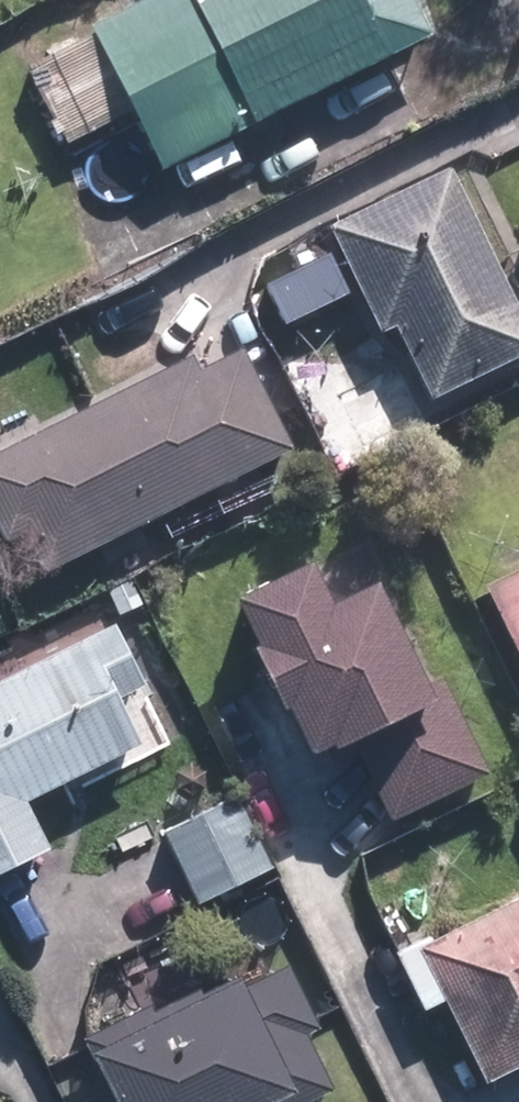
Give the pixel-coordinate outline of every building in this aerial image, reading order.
[(83,24),(154,167),(421,33),(404,0),(131,0),(83,24)] [(446,169),(322,230),(375,337),(390,330),(426,403),(518,357),(518,317),(446,169)] [(0,445),(0,537),(18,528),(38,569),(287,447),(236,347),(194,367),(187,353),(0,445)] [(381,416),(364,383),(333,399),(351,432),(381,416)] [(518,663),(518,556),(478,576),(518,663)] [(330,603),(314,570),(241,606),(315,754),(354,734),(396,819),(487,774),(440,679),(427,686),(375,581),(330,603)] [(113,621),(139,607),(127,583),(101,597),(113,621)] [(43,846),(19,798),(133,742),(110,696),(138,683),(109,623),(0,677),(0,867),(43,846)] [(191,902),(265,865),(230,794),(155,830),(191,902)] [(424,934),(422,929),(389,946),(417,1002),(436,993),(479,1078),(518,1059),(518,888),(424,934)] [(109,1101),(298,1101),(326,1088),(299,1031),(312,1025),(282,964),(238,984),(235,976),(192,998),(190,992),(150,1012),(147,1004),(77,1037),(109,1101)]
